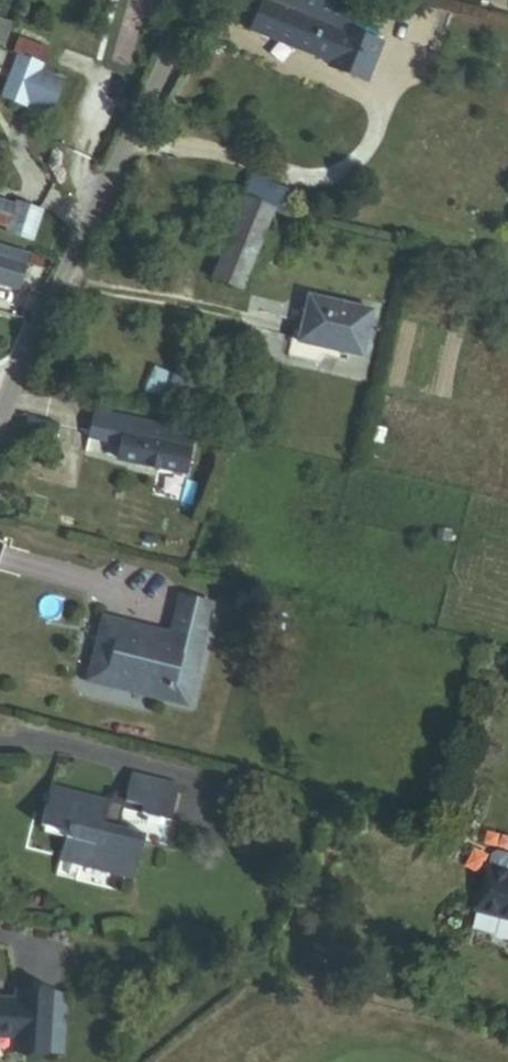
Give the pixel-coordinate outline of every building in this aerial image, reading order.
[(332,66),(345,37),(357,10),(333,0),(268,0),(254,32),(332,66)] [(0,21),(0,50),(6,52),(14,25),(0,21)] [(51,48),(53,43),(28,32),(24,41),(21,39),(14,55),(19,57),(43,68),(46,69),(54,50),(51,48)] [(361,43),(345,37),(332,66),(348,73),(361,43)] [(43,68),(19,57),(1,98),(26,108),(28,103),(51,113),(64,83),(41,73),(43,68)] [(276,210),(288,215),(299,189),(259,173),(249,199),(276,210)] [(215,280),(243,292),(276,210),(249,199),(215,280)] [(35,245),(46,213),(17,203),(15,206),(0,201),(0,228),(10,232),(9,235),(35,245)] [(24,292),(35,255),(0,245),(0,284),(24,292)] [(303,343),(364,357),(374,312),(314,298),(303,343)] [(149,391),(165,399),(175,378),(159,370),(149,391)] [(193,412),(203,391),(175,378),(165,399),(193,412)] [(120,462),(189,477),(195,450),(188,449),(190,440),(170,436),(172,430),(101,414),(98,431),(125,437),(120,462)] [(21,430),(35,435),(42,421),(27,418),(21,430)] [(91,682),(189,708),(214,609),(183,600),(174,637),(140,628),(138,634),(106,625),(91,682)] [(145,816),(173,823),(182,786),(136,775),(130,799),(129,803),(147,807),(145,816)] [(111,871),(137,878),(147,834),(122,828),(108,824),(112,809),(51,794),(42,828),(70,834),(65,856),(112,868),(111,871)] [(145,816),(147,807),(129,803),(130,799),(115,795),(112,809),(108,824),(122,828),(126,812),(145,816)] [(492,869),(481,912),(507,919),(507,873),(492,869)] [(12,1039),(12,1049),(47,1051),(47,1038),(59,1039),(60,1018),(51,1017),(52,994),(15,992),(15,999),(0,998),(0,1039),(12,1039)] [(51,1017),(60,1018),(62,994),(52,994),(51,1017)] [(12,1049),(12,1053),(58,1056),(59,1039),(47,1038),(47,1051),(12,1049)]
